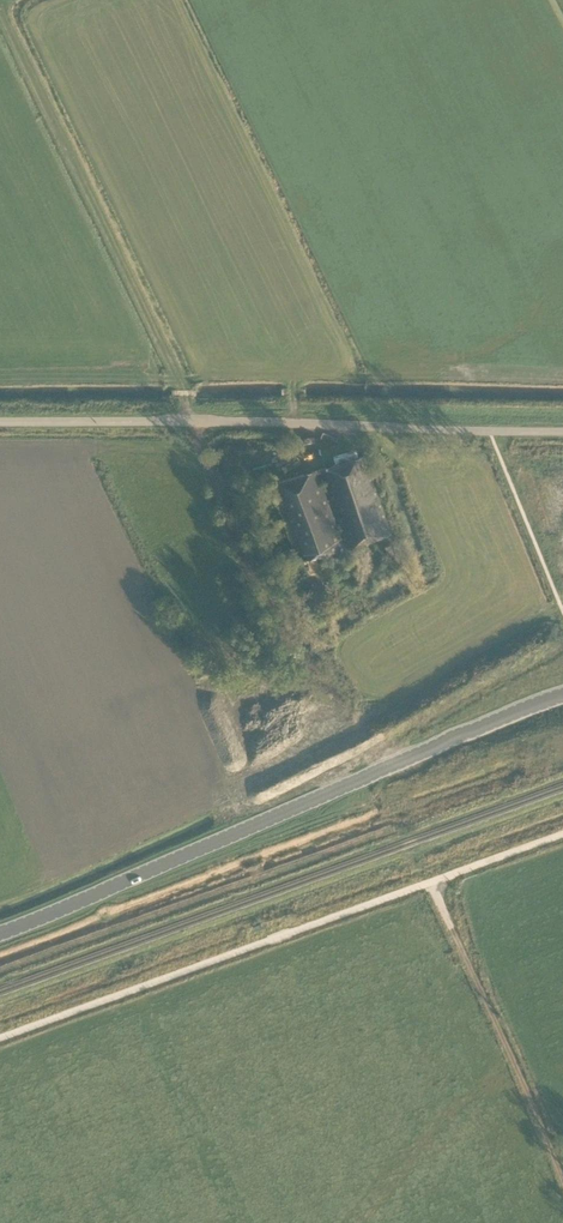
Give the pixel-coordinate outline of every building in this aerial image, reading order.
[(390,533),(362,453),(270,484),(291,548),(294,548),(297,556),(299,555),(310,587),(319,584),(331,580),(322,555),(328,553),(329,554),(390,533)] [(259,474),(273,469),(270,462),(256,467),(259,474)] [(393,553),(390,544),(383,546),(387,556),(393,553)]
